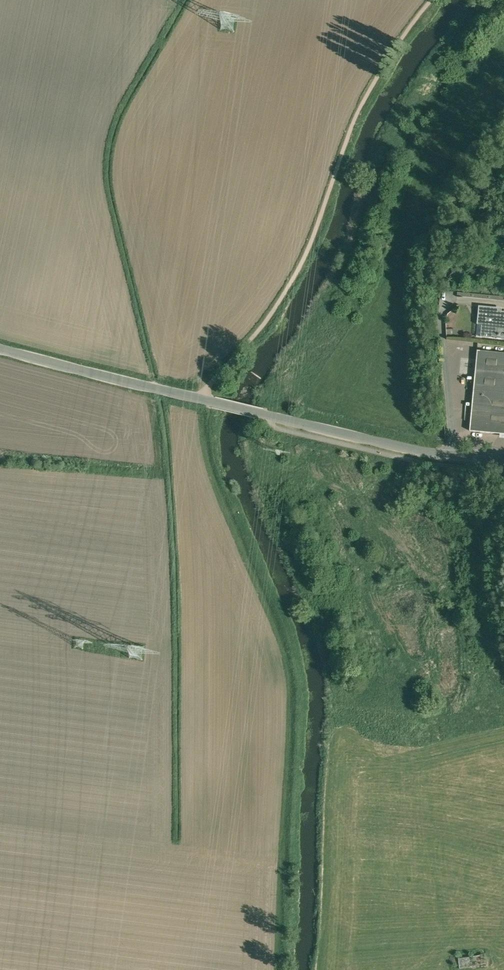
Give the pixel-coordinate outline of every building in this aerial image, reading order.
[(496,310),(496,307),(480,306),(479,324),(488,324),(487,337),(503,338),(503,311),(496,310)] [(479,350),(478,355),(471,430),(471,431),(474,431),(503,434),(503,353),(479,350)] [(459,957),(460,967),(484,966),(484,955),(459,957)]
